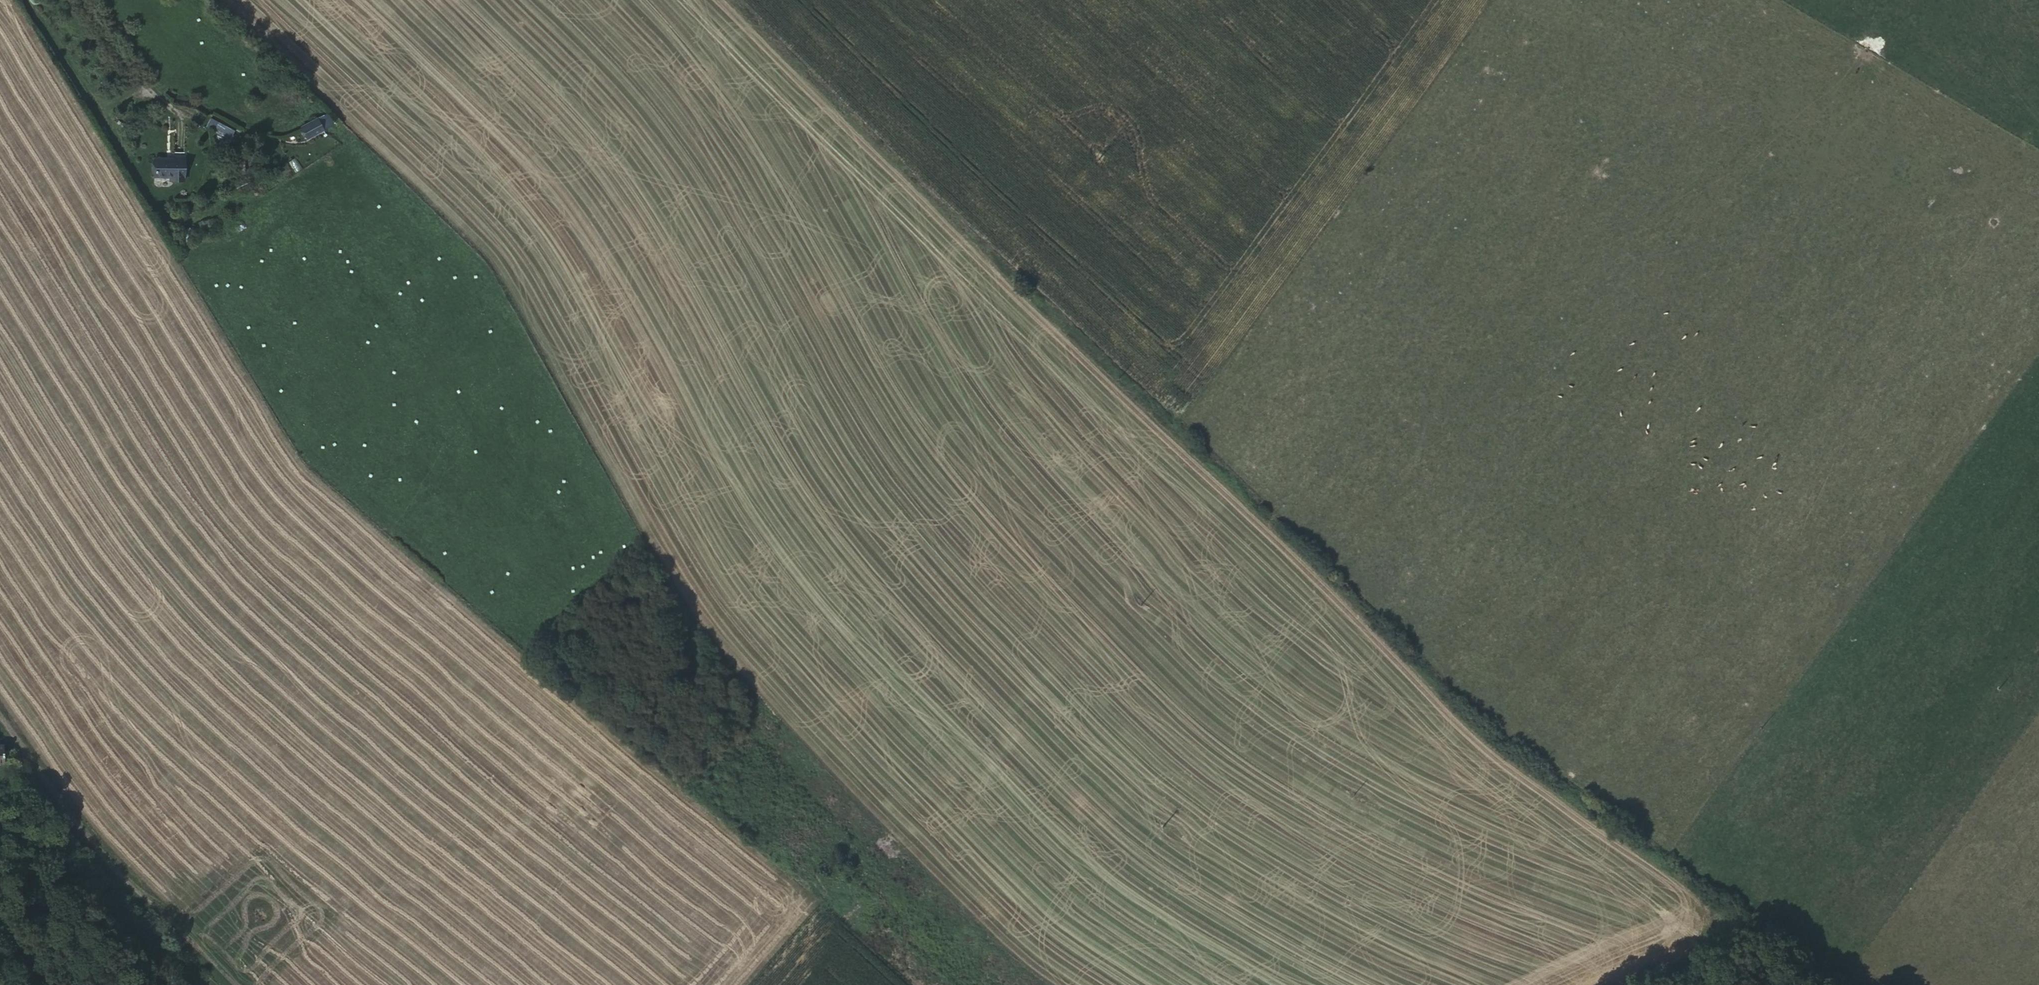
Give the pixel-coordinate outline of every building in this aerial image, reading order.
[(230,141),(236,130),(211,118),(206,129),(230,141)] [(307,140),(323,132),(316,120),(301,130),(307,140)] [(185,158),(173,158),(173,160),(154,161),(154,179),(173,179),(173,183),(184,184),(185,158)]
